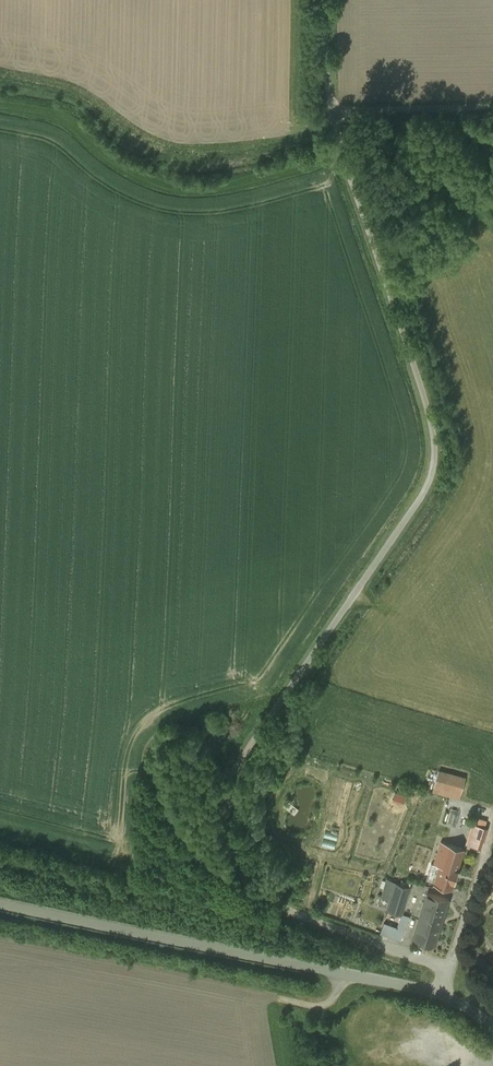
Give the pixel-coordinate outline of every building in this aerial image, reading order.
[(439,770),(434,785),(461,793),(465,778),(439,770)] [(459,806),(447,802),(445,812),(450,813),(447,823),(453,825),(459,806)] [(483,836),(470,832),(466,846),(479,850),(483,836)] [(440,865),(449,868),(454,854),(462,856),(465,849),(441,841),(434,863),(440,865)] [(434,882),(452,888),(462,856),(454,854),(449,868),(440,865),(434,882)] [(410,887),(396,882),(387,910),(402,914),(410,887)] [(449,899),(428,892),(413,938),(435,945),(449,899)] [(398,930),(386,926),(382,935),(402,942),(409,919),(402,917),(398,930)]
